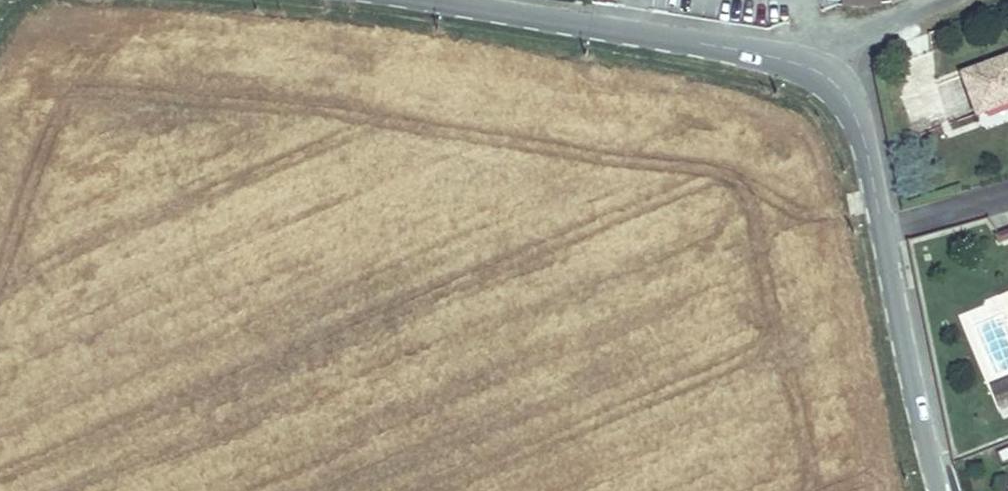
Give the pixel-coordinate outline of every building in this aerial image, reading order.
[(975,69),(982,89),(976,92),(984,111),(1007,102),(1007,56),(975,69)] [(976,92),(982,89),(975,69),(961,75),(976,114),(984,111),(976,92)] [(1007,239),(1007,215),(997,218),(1004,240),(1007,239)] [(993,389),(1000,408),(1007,405),(1007,383),(993,389)]
